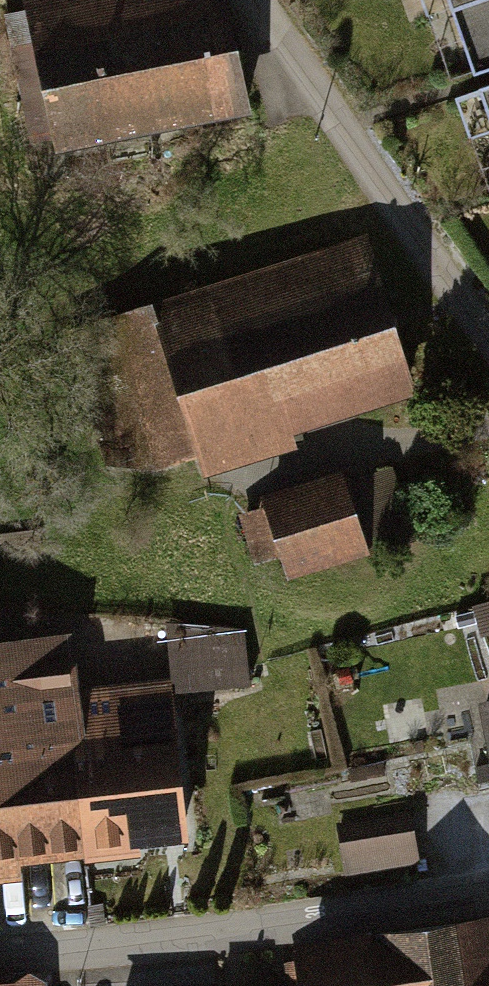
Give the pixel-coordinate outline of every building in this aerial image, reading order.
[(30,24),(57,158),(247,119),(223,0),(194,0),(185,2),(185,0),(25,0),(30,24)] [(469,65),(488,58),(488,0),(445,0),(469,65)] [(488,115),(488,84),(479,88),(488,115)] [(142,288),(195,463),(426,393),(373,218),(142,288)] [(264,494),(289,575),(378,547),(353,467),(264,494)] [(240,632),(171,629),(177,689),(245,683),(240,632)] [(78,847),(62,697),(57,649),(0,655),(0,855),(78,847)] [(62,697),(78,847),(182,836),(169,687),(62,697)] [(336,824),(345,877),(420,864),(411,811),(336,824)] [(294,947),(300,985),(488,985),(488,917),(294,947)] [(47,984),(30,974),(14,985),(0,985),(47,985),(47,984)]
